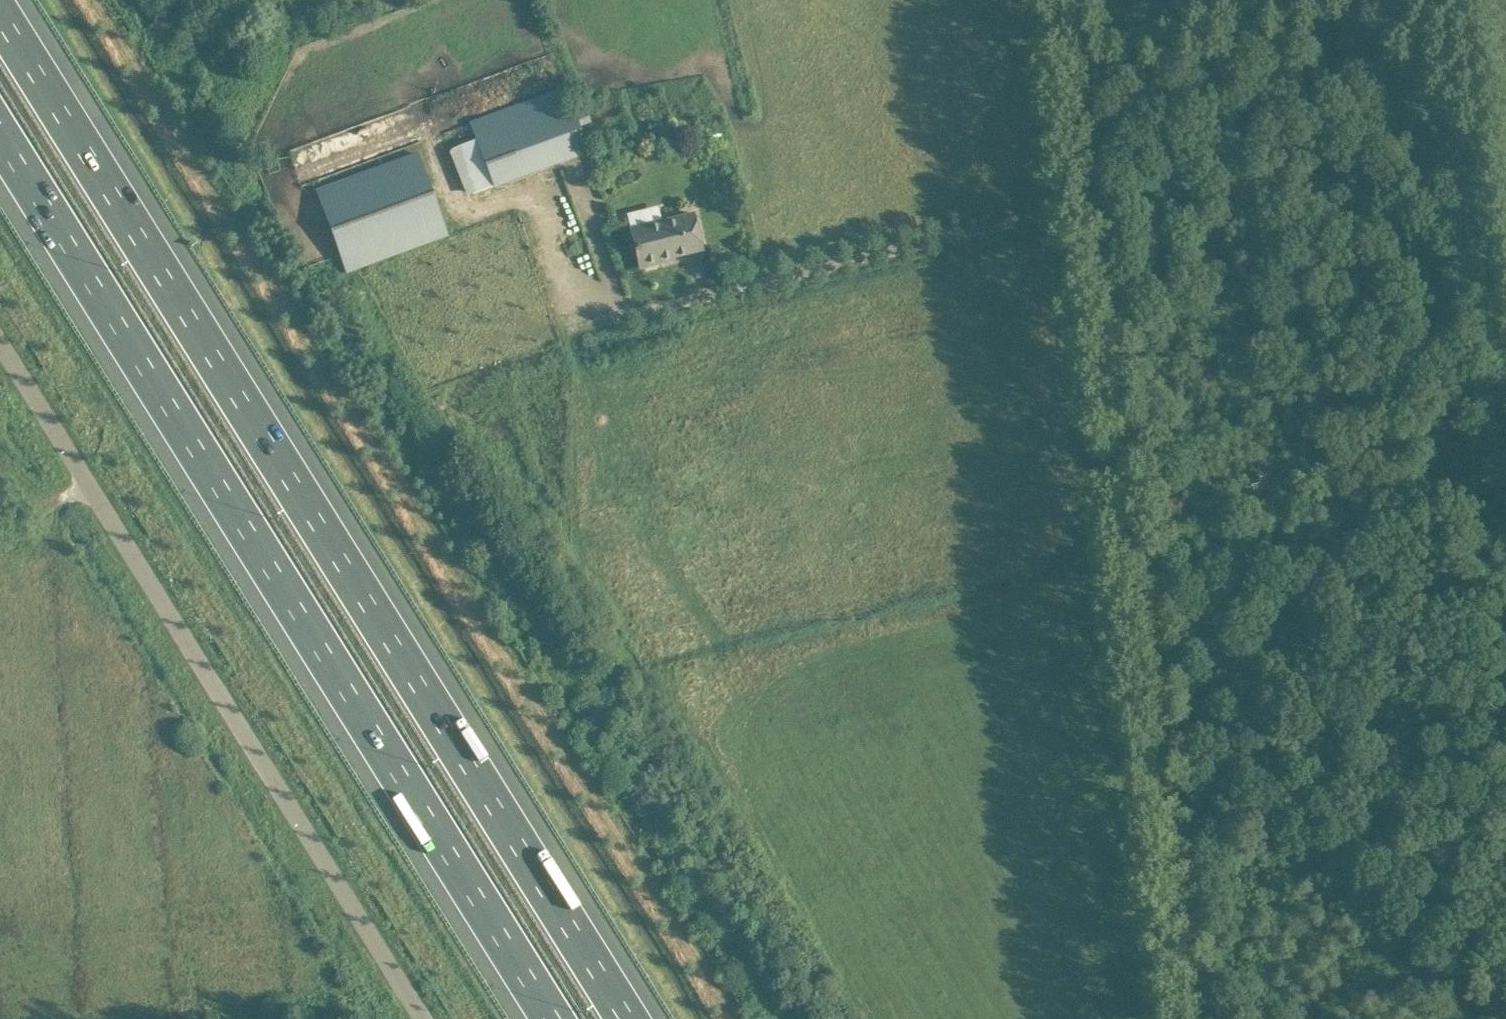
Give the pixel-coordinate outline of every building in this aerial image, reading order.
[(541,66),(539,59),(526,63),(528,71),(541,66)] [(587,150),(568,98),(563,86),(470,121),(474,133),(451,141),(453,146),(451,147),(469,195),(587,150)] [(680,163),(676,149),(661,153),(664,167),(680,163)] [(430,250),(427,242),(448,235),(418,154),(317,191),(346,272),(395,254),(398,262),(430,250)] [(605,172),(599,158),(589,161),(595,176),(605,172)] [(663,259),(702,249),(693,214),(630,230),(640,268),(664,262),(663,259)] [(368,279),(396,356),(542,302),(514,225),(368,279)]
